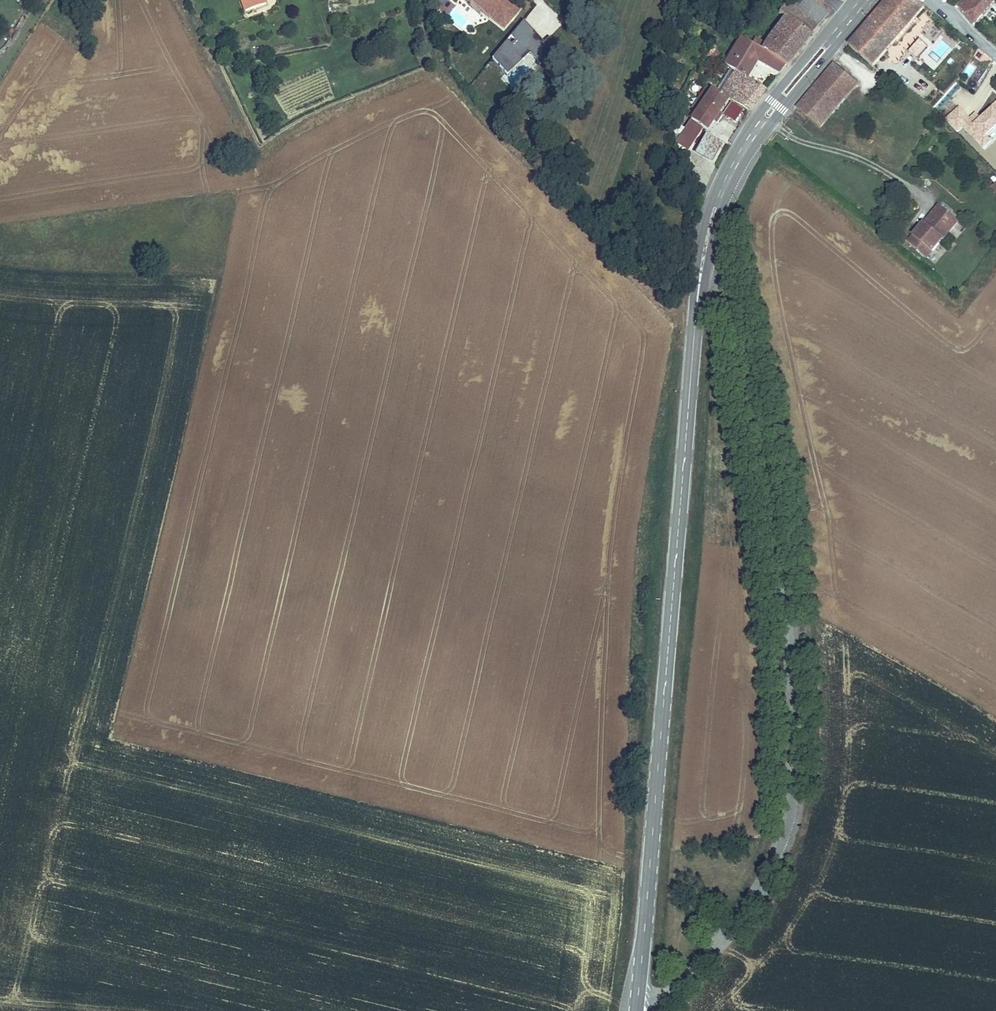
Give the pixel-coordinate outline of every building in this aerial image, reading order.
[(245,10),(265,3),(264,0),(242,0),(245,10)] [(512,0),(471,0),(503,29),(521,9),(512,0)] [(784,2),(816,26),(828,12),(813,0),(786,0),(784,2)] [(851,46),(872,63),(922,3),(919,0),(889,0),(851,46)] [(961,7),(976,22),(995,1),(995,0),(966,0),(961,7)] [(816,26),(784,2),(777,12),(782,16),(767,40),(792,56),(816,26)] [(509,75),(526,51),(548,67),(563,48),(547,36),(546,38),(521,20),(490,61),(509,75)] [(767,40),(756,32),(749,43),(785,64),(792,56),(767,40)] [(952,48),(959,42),(949,32),(942,39),(952,48)] [(724,65),(729,69),(745,80),(757,61),(779,72),(785,64),(749,43),(740,37),(724,65)] [(908,51),(916,58),(928,45),(920,38),(908,51)] [(979,48),(973,55),(989,67),(995,60),(979,48)] [(857,82),(836,63),(824,78),(846,98),(857,82)] [(964,73),(970,76),(975,68),(969,65),(964,73)] [(729,69),(714,92),(726,100),(746,113),(762,92),(745,80),(729,69)] [(846,98),(824,78),(799,107),(825,127),(846,98)] [(714,92),(711,90),(691,123),(705,132),(711,124),(716,127),(721,118),(717,115),(726,100),(714,92)] [(694,151),(712,162),(724,143),(706,132),(694,151)] [(697,164),(689,165),(691,176),(698,175),(697,164)] [(939,204),(934,210),(941,215),(946,210),(939,204)] [(908,238),(926,255),(958,221),(946,210),(941,215),(934,210),(929,216),(933,219),(927,226),(923,222),(908,238)] [(929,216),(923,222),(927,226),(933,219),(929,216)]
